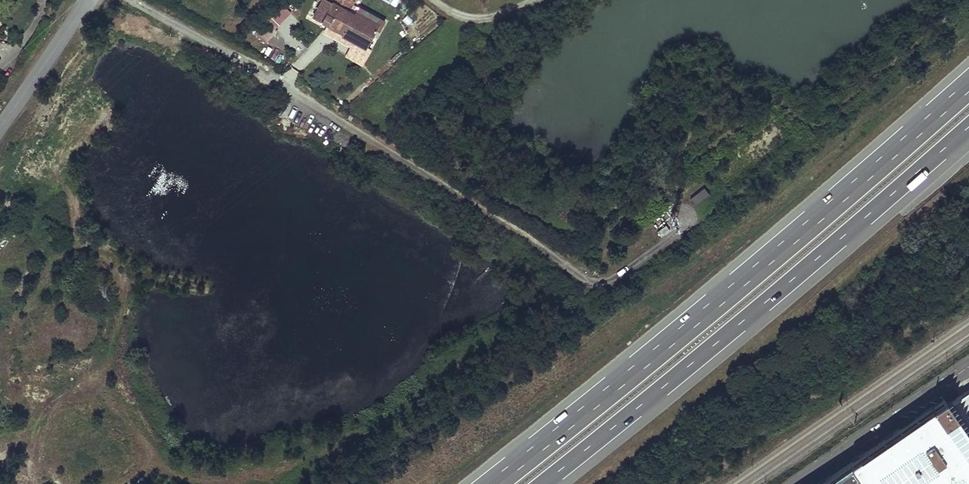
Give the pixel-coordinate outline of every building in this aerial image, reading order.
[(316,17),(347,32),(346,36),(369,47),(380,24),(385,26),(388,20),(360,6),(357,13),(351,10),(356,0),(325,0),(316,17)] [(279,2),(252,31),(264,42),(291,13),(279,2)] [(693,203),(699,211),(712,200),(706,193),(693,203)] [(955,407),(968,427),(968,398),(955,407)] [(948,404),(895,440),(866,460),(835,481),(831,483),(968,483),(968,435),(948,404)]
